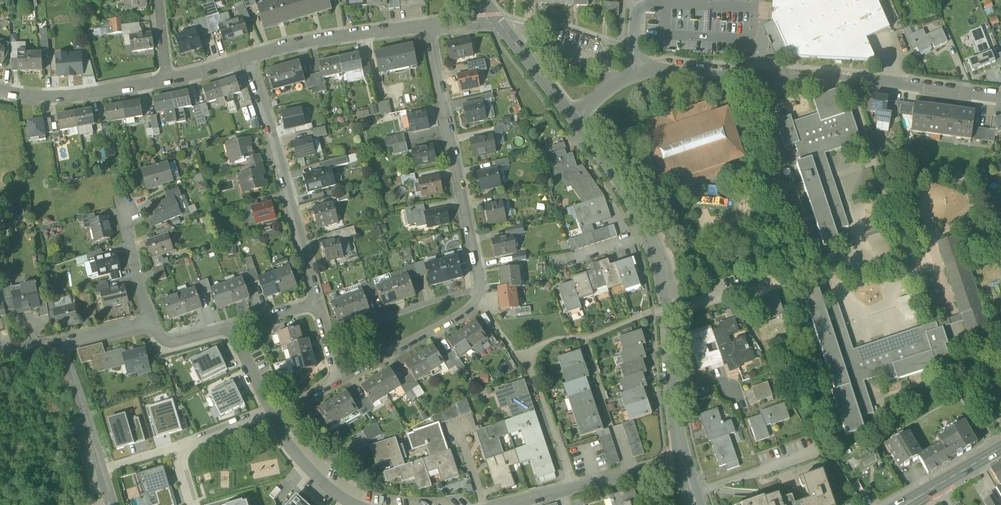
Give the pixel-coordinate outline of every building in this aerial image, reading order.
[(36,0),(28,3),(30,10),(38,7),(36,0)] [(126,8),(147,5),(146,0),(125,0),(126,8)] [(207,17),(215,14),(218,13),(213,0),(203,0),(201,0),(203,7),(207,17)] [(245,9),(257,4),(255,0),(241,0),(245,8),(245,9)] [(277,0),(257,6),(263,28),(278,24),(278,25),(283,24),(283,22),(298,18),(312,14),(312,16),(317,14),(317,13),(332,8),(330,0),(278,0),(277,0)] [(776,31),(782,45),(786,54),(788,57),(874,61),(875,58),(867,38),(889,28),(876,0),(772,0),(771,19),(772,22),(776,31)] [(983,3),(986,10),(992,8),(993,7),(990,0),(989,0),(983,3)] [(602,15),(614,16),(609,3),(603,3),(602,15)] [(614,16),(619,16),(619,4),(609,3),(614,16)] [(242,19),(244,23),(251,21),(245,9),(245,8),(238,11),(241,19),(242,19)] [(992,8),(986,10),(984,11),(986,17),(994,13),(992,8)] [(222,21),(223,25),(231,23),(227,12),(220,15),(222,21)] [(218,23),(215,14),(207,17),(212,33),(221,30),(220,26),(218,23)] [(179,46),(182,55),(189,53),(190,53),(195,52),(195,51),(203,48),(199,37),(212,33),(207,17),(193,21),(196,30),(176,37),(176,38),(172,39),(175,47),(179,46)] [(997,17),(990,20),(992,27),(998,25),(1000,24),(997,17)] [(109,20),(110,27),(123,25),(122,18),(109,20)] [(241,19),(231,23),(223,25),(220,26),(221,30),(225,42),(236,38),(248,34),(244,23),(242,19),(241,19)] [(772,22),(762,26),(777,59),(786,54),(782,45),(781,44),(775,46),(770,36),(776,33),(776,32),(776,31),(772,22)] [(123,37),(131,36),(142,34),(140,29),(140,24),(123,25),(123,32),(122,33),(123,37)] [(123,32),(123,25),(110,27),(108,27),(109,34),(122,33),(123,32)] [(917,25),(909,28),(913,35),(920,32),(917,25)] [(109,34),(108,27),(93,29),(94,36),(109,34)] [(904,30),(914,50),(917,49),(918,50),(930,44),(926,36),(923,30),(920,32),(913,35),(909,28),(904,30)] [(968,62),(972,72),(992,64),(994,68),(999,66),(995,56),(992,57),(981,28),(969,32),(970,33),(972,32),(977,45),(975,46),(977,52),(979,51),(982,56),(979,57),(968,61),(968,62)] [(932,43),(934,48),(948,42),(942,29),(929,35),(932,43)] [(776,33),(770,36),(775,46),(781,44),(782,45),(776,31),(776,32),(776,33)] [(132,45),(133,51),(153,48),(151,33),(142,34),(131,36),(132,45)] [(11,34),(11,53),(19,53),(19,51),(26,51),(26,42),(17,42),(17,34),(11,34)] [(40,36),(42,50),(49,50),(48,36),(40,36)] [(132,45),(131,36),(123,37),(125,46),(132,45)] [(446,44),(450,61),(464,58),(463,54),(467,54),(464,41),(464,40),(446,44)] [(464,41),(467,54),(473,52),(470,40),(464,41)] [(2,67),(9,51),(9,44),(2,41),(0,45),(0,66),(2,67)] [(931,47),(930,44),(918,50),(919,52),(931,47)] [(376,54),(380,74),(417,66),(413,46),(376,54)] [(932,49),(931,47),(919,52),(921,57),(931,52),(932,49)] [(19,53),(19,71),(43,71),(43,53),(34,53),(34,51),(26,51),(19,51),(19,53)] [(11,53),(11,71),(19,71),(19,53),(11,53)] [(57,62),(58,76),(66,75),(66,77),(75,76),(75,75),(82,74),(83,74),(82,61),(81,56),(67,57),(66,53),(57,54),(57,62)] [(360,54),(340,59),(343,75),(363,71),(362,65),(360,54)] [(325,79),(343,75),(340,59),(320,62),(323,74),(324,79),(325,79)] [(467,63),(469,73),(477,72),(487,70),(485,60),(467,63)] [(90,61),(82,61),(83,74),(82,74),(82,77),(95,77),(90,61)] [(267,70),(272,89),(304,80),(305,80),(305,77),(300,61),(267,70)] [(51,77),(58,76),(57,62),(50,62),(51,77)] [(963,64),(967,74),(972,72),(968,62),(963,64)] [(363,71),(364,76),(371,74),(369,64),(362,65),(363,71)] [(363,71),(343,75),(344,82),(364,78),(364,76),(363,71)] [(457,76),(461,91),(480,87),(477,72),(469,73),(457,76)] [(323,74),(315,75),(317,86),(318,92),(327,91),(325,79),(324,79),(323,74)] [(306,88),(317,86),(315,75),(305,77),(305,80),(304,80),(306,88)] [(236,79),(220,84),(224,98),(226,102),(233,100),(232,96),(240,93),(236,79)] [(216,101),(224,98),(220,84),(204,89),(208,103),(216,101)] [(240,91),(243,103),(252,100),(248,88),(240,91)] [(818,114),(821,122),(845,115),(842,106),(837,90),(813,98),(818,114)] [(188,92),(171,95),(177,123),(185,121),(183,108),(191,107),(188,92)] [(481,95),(482,102),(494,99),(493,92),(481,95)] [(167,125),(177,123),(171,95),(155,99),(158,113),(164,112),(167,125)] [(871,112),(876,112),(886,114),(886,113),(889,97),(873,95),(872,106),(871,112)] [(218,108),(227,105),(226,102),(224,98),(216,101),(218,108)] [(234,100),(233,100),(226,102),(227,105),(229,114),(238,112),(234,100)] [(733,171),(730,162),(744,157),(728,109),(718,112),(714,100),(671,114),(649,122),(652,133),(642,137),(658,185),(672,181),(676,190),(733,171)] [(378,104),(380,116),(391,114),(388,101),(378,104)] [(140,102),(123,105),(126,119),(134,118),(143,116),(140,102)] [(207,103),(200,105),(204,118),(205,117),(210,116),(207,103)] [(483,104),(486,119),(492,118),(489,103),(483,104)] [(377,104),(369,106),(371,115),(379,114),(377,104)] [(464,108),(468,124),(486,120),(486,119),(483,104),(464,108)] [(818,114),(793,122),(799,142),(795,144),(801,161),(812,158),(818,156),(825,154),(831,152),(829,145),(846,139),(848,146),(861,142),(849,104),(842,106),(845,115),(821,122),(818,114)] [(900,117),(914,119),(915,106),(896,104),(900,117)] [(912,132),(942,136),(945,108),(915,104),(915,106),(914,119),(912,132)] [(109,122),(126,119),(123,105),(106,108),(109,122)] [(197,120),(204,118),(200,105),(193,107),(197,120)] [(976,112),(945,108),(942,136),(972,140),(972,139),(974,128),(976,112)] [(286,129),(295,127),(306,125),(302,109),(282,113),(286,129)] [(92,110),(75,113),(77,128),(92,125),(94,125),(92,110)] [(369,110),(356,112),(357,119),(370,117),(369,110)] [(891,113),(886,113),(886,114),(876,112),(875,121),(890,123),(891,113)] [(67,129),(77,128),(75,113),(58,116),(60,131),(67,129)] [(410,128),(411,133),(430,129),(426,113),(407,117),(410,128)] [(150,116),(152,129),(159,128),(157,114),(150,116)] [(503,125),(505,125),(512,123),(511,116),(501,118),(503,125)] [(785,147),(795,144),(799,142),(793,122),(791,116),(776,121),(785,147)] [(403,130),(410,128),(407,117),(401,118),(403,130)] [(50,118),(43,119),(45,133),(53,132),(50,118)] [(136,125),(134,118),(126,119),(127,127),(136,125)] [(39,137),(39,140),(46,139),(45,133),(43,119),(28,122),(30,139),(39,137)] [(353,121),(347,127),(353,133),(359,128),(353,121)] [(102,125),(104,138),(110,137),(108,124),(102,125)] [(92,125),(77,128),(78,133),(79,136),(94,133),(92,125)] [(494,127),(495,134),(503,132),(506,131),(505,125),(503,125),(494,127)] [(312,130),(314,138),(327,135),(325,127),(312,130)] [(978,140),(983,141),(985,129),(979,128),(974,128),(972,139),(978,140)] [(996,131),(985,129),(983,141),(994,142),(995,134),(996,131)] [(495,135),(492,136),(495,147),(505,144),(503,132),(495,134),(495,135)] [(387,147),(392,146),(405,143),(404,135),(385,139),(387,147)] [(471,140),(474,157),(496,153),(495,147),(492,136),(471,140)] [(319,138),(312,139),(316,154),(323,152),(319,138)] [(233,152),(236,164),(248,161),(247,159),(254,157),(254,156),(249,139),(226,145),(228,153),(233,152)] [(292,143),(297,159),(316,154),(312,139),(299,142),(298,141),(292,143)] [(369,151),(387,147),(385,139),(367,143),(369,151)] [(829,145),(831,152),(848,146),(846,139),(829,145)] [(188,142),(180,143),(182,150),(189,149),(188,142)] [(406,143),(405,143),(392,146),(394,155),(408,152),(406,143)] [(552,147),(554,154),(563,151),(563,152),(565,151),(567,151),(564,143),(552,147)] [(413,150),(416,166),(437,162),(434,146),(413,150)] [(557,174),(561,173),(578,167),(573,153),(567,155),(565,156),(563,152),(563,151),(554,154),(548,156),(552,168),(555,167),(557,174)] [(346,157),(348,164),(360,162),(358,154),(346,157)] [(825,154),(818,156),(824,175),(818,177),(821,185),(827,183),(837,216),(832,218),(836,231),(849,227),(825,154)] [(263,170),(261,163),(259,155),(254,157),(247,159),(248,161),(249,166),(250,166),(251,172),(260,169),(261,170),(263,170)] [(320,164),(322,171),(329,169),(330,169),(348,164),(346,157),(320,164)] [(839,240),(836,231),(832,218),(821,185),(818,177),(812,158),(801,161),(797,163),(824,245),(839,240)] [(495,161),(496,168),(510,165),(508,159),(495,161)] [(175,161),(168,163),(141,171),(144,180),(147,179),(150,189),(158,187),(158,185),(173,181),(173,179),(179,177),(175,161)] [(102,174),(110,172),(109,164),(100,167),(102,174)] [(581,166),(578,167),(561,173),(565,186),(574,183),(577,187),(575,189),(583,202),(600,190),(587,171),(584,173),(582,166),(581,166)] [(245,182),(247,193),(265,188),(261,170),(260,169),(251,172),(239,175),(241,183),(245,182)] [(304,175),(309,194),(334,187),(330,169),(329,169),(322,171),(304,175)] [(485,191),(492,190),(492,189),(501,187),(498,169),(478,173),(482,191),(485,191)] [(194,177),(196,182),(204,180),(202,173),(194,177)] [(402,177),(403,184),(412,182),(417,181),(416,181),(415,174),(402,177)] [(419,180),(423,197),(443,193),(440,176),(419,180)] [(204,180),(196,182),(198,191),(206,189),(204,180)] [(416,198),(423,197),(419,180),(416,181),(417,181),(412,182),(416,198)] [(167,194),(170,200),(175,198),(181,196),(181,195),(178,190),(167,194)] [(583,202),(584,203),(605,196),(600,190),(583,202)] [(337,195),(339,202),(350,199),(348,192),(340,194),(337,195)] [(181,196),(175,198),(170,200),(152,208),(155,216),(156,219),(159,218),(161,223),(181,215),(182,217),(191,213),(188,206),(183,194),(181,195),(181,196)] [(495,196),(496,205),(503,203),(503,204),(508,203),(508,202),(506,194),(495,196)] [(582,226),(582,228),(592,224),(612,218),(605,196),(584,203),(578,205),(582,217),(579,218),(579,219),(582,226)] [(240,205),(242,213),(252,210),(252,207),(258,205),(257,199),(240,205)] [(252,210),(256,224),(276,218),(272,202),(258,205),(252,207),(252,210)] [(508,203),(503,204),(506,217),(506,218),(512,217),(509,202),(508,202),(508,203)] [(313,209),(318,228),(328,226),(327,223),(333,221),(331,214),(336,212),(334,203),(313,209)] [(489,224),(496,222),(498,222),(497,219),(506,217),(503,204),(503,203),(496,205),(485,207),(489,224)] [(194,204),(188,206),(191,213),(197,211),(194,204)] [(10,208),(12,216),(24,213),(22,205),(10,208)] [(413,207),(415,215),(426,213),(424,205),(413,207)] [(574,221),(579,219),(579,218),(582,217),(578,205),(567,209),(569,216),(572,215),(574,221)] [(426,213),(415,215),(413,207),(405,209),(407,218),(409,226),(416,224),(427,222),(428,228),(450,223),(446,209),(426,213)] [(83,217),(85,223),(91,222),(96,221),(96,220),(95,214),(83,217)] [(153,226),(158,224),(156,219),(155,216),(150,218),(153,226)] [(91,222),(96,242),(113,238),(108,217),(96,220),(96,221),(91,222)] [(179,217),(171,220),(173,226),(181,223),(179,217)] [(580,226),(583,235),(585,234),(591,233),(594,231),(592,224),(582,228),(582,226),(580,226)] [(862,233),(864,239),(890,230),(888,224),(862,233)] [(382,235),(379,225),(373,227),(376,237),(382,235)] [(522,225),(511,228),(512,235),(513,235),(524,233),(522,225)] [(614,225),(608,227),(612,238),(617,236),(614,225)] [(159,231),(161,237),(168,234),(169,235),(173,233),(171,227),(159,231)] [(354,227),(331,233),(333,241),(339,239),(340,240),(348,238),(357,235),(354,227)] [(608,227),(602,229),(606,240),(612,238),(608,227)] [(266,232),(268,239),(281,235),(278,228),(266,232)] [(602,229),(597,231),(600,242),(606,240),(602,229)] [(594,231),(591,233),(595,244),(600,242),(597,231),(594,231)] [(591,233),(585,234),(589,246),(595,244),(591,233)] [(148,241),(154,257),(162,255),(174,251),(169,235),(168,234),(161,237),(148,241)] [(583,235),(580,236),(583,248),(589,246),(585,234),(583,235)] [(259,235),(252,238),(254,244),(261,241),(259,235)] [(492,240),(495,257),(517,252),(513,235),(512,235),(507,236),(499,238),(499,239),(492,240)] [(982,306),(981,307),(958,235),(938,242),(962,314),(964,320),(968,333),(989,326),(982,306)] [(580,236),(574,238),(578,250),(583,248),(580,236)] [(340,240),(344,255),(352,252),(348,238),(340,240)] [(572,251),(578,250),(574,238),(568,240),(572,251)] [(322,244),(327,261),(335,259),(336,260),(345,257),(344,255),(340,240),(339,239),(333,241),(322,244)] [(236,245),(228,246),(228,255),(237,254),(236,245)] [(89,263),(97,261),(96,258),(103,256),(102,250),(87,254),(88,262),(89,263)] [(458,258),(459,263),(465,261),(462,250),(457,252),(458,258)] [(444,254),(446,261),(456,258),(454,252),(444,254)] [(100,274),(100,275),(109,272),(120,270),(116,253),(103,256),(96,258),(97,261),(100,274)] [(78,265),(84,263),(88,262),(87,254),(76,258),(78,265)] [(526,261),(525,254),(513,256),(514,262),(526,261)] [(154,257),(157,268),(163,266),(169,264),(168,258),(164,259),(162,255),(154,257)] [(244,259),(248,271),(255,268),(252,256),(244,259)] [(424,260),(425,262),(426,266),(438,263),(436,257),(424,260)] [(446,261),(442,262),(447,283),(464,278),(459,263),(458,258),(456,258),(446,261)] [(634,258),(616,264),(622,284),(625,291),(640,286),(634,267),(636,266),(634,258)] [(854,272),(856,278),(895,266),(893,259),(854,272)] [(84,263),(87,277),(100,274),(97,261),(89,263),(88,262),(84,263)] [(609,261),(599,264),(607,287),(608,289),(622,284),(616,264),(611,266),(609,261)] [(272,267),(275,274),(282,293),(298,288),(291,268),(288,262),(272,267)] [(425,262),(415,265),(406,267),(406,269),(408,276),(409,276),(410,280),(419,278),(427,275),(425,267),(426,266),(425,262)] [(431,287),(447,283),(442,262),(438,263),(426,266),(425,267),(427,275),(431,287)] [(592,272),(586,274),(592,292),(607,287),(599,264),(590,267),(592,272)] [(167,277),(163,266),(157,268),(152,269),(156,281),(167,277)] [(255,268),(248,271),(241,273),(243,278),(246,288),(253,285),(260,283),(259,279),(255,268)] [(501,270),(504,289),(515,288),(520,287),(518,268),(501,270)] [(391,275),(393,282),(408,276),(406,269),(391,275)] [(120,270),(109,272),(112,282),(122,279),(120,270)] [(846,274),(849,281),(856,278),(854,272),(846,274)] [(266,299),(282,293),(275,274),(259,279),(260,283),(266,299)] [(572,279),(573,283),(578,298),(585,296),(586,299),(594,296),(592,292),(586,274),(572,279)] [(225,278),(227,284),(236,281),(234,275),(225,278)] [(384,308),(400,302),(393,282),(389,283),(388,281),(390,280),(389,277),(387,278),(386,275),(376,279),(377,281),(375,282),(377,287),(377,288),(380,295),(384,308)] [(408,276),(393,282),(400,302),(416,296),(410,280),(409,276),(408,276)] [(236,281),(227,284),(234,304),(250,298),(246,288),(243,278),(236,281)] [(208,279),(201,282),(194,284),(195,288),(198,297),(205,294),(212,292),(212,290),(208,279)] [(15,307),(13,298),(12,293),(13,293),(12,288),(11,282),(3,284),(5,299),(8,312),(15,310),(15,307)] [(363,291),(366,300),(373,298),(380,295),(377,288),(377,287),(375,282),(368,284),(362,287),(363,291)] [(94,286),(96,294),(104,292),(104,291),(109,290),(108,283),(94,286)] [(329,283),(322,286),(325,294),(332,292),(329,283)] [(579,301),(578,298),(573,283),(559,288),(567,314),(582,309),(579,301)] [(219,309),(234,304),(227,284),(212,290),(212,292),(219,309)] [(363,291),(362,287),(360,284),(345,290),(347,297),(363,291)] [(177,288),(179,294),(188,291),(186,285),(177,288)] [(104,292),(107,307),(128,302),(124,286),(109,290),(104,291),(104,292)] [(592,292),(594,296),(594,298),(609,293),(608,289),(607,287),(592,292)] [(188,291),(179,294),(186,314),(202,308),(198,297),(195,288),(188,291)] [(518,309),(515,288),(504,289),(499,290),(501,311),(514,309),(518,309)] [(836,390),(851,385),(845,368),(842,360),(829,321),(825,307),(819,290),(804,294),(835,390),(836,390)] [(363,291),(347,297),(354,317),(370,311),(366,300),(363,291)] [(755,300),(763,321),(762,319),(783,312),(783,315),(784,314),(777,293),(755,300)] [(74,294),(53,301),(55,310),(74,305),(76,304),(74,294)] [(171,320),(186,314),(179,294),(163,300),(171,320)] [(53,301),(47,303),(45,295),(38,296),(40,307),(39,307),(40,316),(48,315),(50,326),(58,324),(54,310),(55,310),(53,301)] [(338,323),(354,317),(347,297),(331,303),(338,323)] [(918,320),(910,297),(898,300),(906,324),(918,320)] [(898,379),(937,367),(932,351),(925,353),(919,335),(918,333),(886,344),(885,340),(853,350),(838,303),(825,307),(829,321),(835,319),(848,358),(842,360),(845,368),(851,366),(856,383),(863,381),(882,375),(884,382),(897,378),(898,379)] [(58,324),(59,328),(66,326),(66,325),(78,322),(74,305),(55,310),(54,310),(58,324)] [(733,309),(726,311),(728,318),(735,315),(733,309)] [(762,319),(763,321),(783,315),(783,312),(762,319)] [(962,314),(885,340),(886,344),(918,333),(919,335),(943,328),(964,320),(962,314)] [(723,329),(713,332),(722,359),(727,357),(734,355),(738,365),(744,363),(743,359),(749,357),(747,351),(750,350),(748,346),(746,347),(743,339),(736,342),(737,343),(730,345),(727,336),(738,332),(734,320),(722,325),(723,329)] [(476,323),(462,332),(473,350),(481,345),(488,341),(482,332),(476,323)] [(273,328),(275,334),(278,333),(280,332),(283,332),(286,331),(285,325),(273,328)] [(690,337),(712,330),(710,325),(688,333),(690,337)] [(288,345),(290,345),(303,341),(299,327),(297,328),(286,331),(283,332),(280,332),(284,346),(288,345)] [(266,332),(258,328),(255,334),(263,338),(266,332)] [(492,347),(492,348),(498,344),(487,328),(482,332),(488,341),(492,347)] [(621,332),(623,338),(634,334),(632,328),(621,332)] [(943,328),(919,335),(925,353),(932,351),(937,367),(938,370),(952,366),(945,345),(948,344),(943,328)] [(723,362),(722,359),(713,332),(712,330),(690,337),(701,369),(711,366),(723,362)] [(621,338),(626,351),(642,345),(646,344),(642,331),(634,334),(623,338),(621,338)] [(460,359),(473,350),(462,332),(448,341),(455,351),(460,359)] [(290,345),(293,358),(312,353),(308,339),(303,341),(290,345)] [(486,351),(492,347),(488,341),(481,345),(486,351)] [(498,344),(492,348),(496,354),(506,348),(502,342),(498,344)] [(102,344),(88,348),(77,350),(82,364),(91,362),(95,375),(107,371),(102,355),(105,354),(102,344)] [(284,346),(282,347),(286,360),(291,359),(288,345),(284,346)] [(435,345),(419,355),(431,373),(439,368),(445,364),(446,363),(443,358),(435,345)] [(646,358),(642,345),(626,351),(622,352),(626,365),(643,359),(646,358)] [(211,377),(227,369),(217,347),(190,361),(194,370),(199,368),(203,376),(209,373),(211,377)] [(145,349),(124,355),(123,355),(126,366),(128,374),(138,372),(139,374),(151,371),(145,349)] [(107,371),(126,366),(123,355),(124,355),(123,350),(105,354),(102,355),(107,371)] [(455,351),(448,355),(456,367),(462,363),(460,359),(455,351)] [(560,358),(564,371),(585,364),(580,351),(560,358)] [(618,368),(622,366),(626,365),(622,352),(614,355),(618,368)] [(316,367),(312,353),(293,358),(297,372),(316,367)] [(417,382),(431,373),(419,355),(406,364),(412,374),(417,382)] [(456,367),(448,355),(443,358),(446,363),(445,364),(449,371),(451,370),(456,367)] [(727,357),(732,370),(739,367),(738,365),(734,355),(727,357)] [(647,372),(643,359),(626,365),(622,366),(627,379),(643,374),(647,372)] [(514,370),(509,362),(501,366),(506,374),(514,370)] [(723,362),(711,366),(712,371),(724,367),(723,362)] [(466,368),(462,363),(456,367),(459,373),(466,368)] [(445,373),(449,371),(445,364),(439,368),(441,372),(442,373),(445,373)] [(564,371),(569,384),(586,378),(589,377),(585,364),(564,371)] [(454,376),(459,373),(456,367),(451,370),(454,376)] [(199,368),(194,370),(200,382),(211,377),(209,373),(203,376),(199,368)] [(439,368),(431,373),(434,377),(441,372),(439,368)] [(391,369),(376,378),(387,396),(395,391),(402,387),(399,382),(391,369)] [(412,374),(405,378),(411,389),(419,384),(417,382),(412,374)] [(489,374),(481,374),(480,384),(488,384),(489,374)] [(647,387),(643,374),(627,379),(622,380),(627,393),(643,388),(647,387)] [(373,405),(387,396),(376,378),(362,386),(369,397),(373,405)] [(406,393),(411,389),(405,378),(399,382),(402,387),(406,393)] [(566,385),(571,398),(590,391),(586,378),(569,384),(566,385)] [(233,380),(211,390),(213,395),(211,396),(216,405),(215,406),(220,417),(223,415),(245,404),(233,380)] [(512,405),(517,418),(518,418),(533,412),(535,412),(524,381),(506,387),(507,389),(496,393),(500,405),(511,402),(512,405)] [(872,406),(863,381),(856,383),(851,385),(836,390),(835,390),(832,391),(846,435),(865,429),(861,418),(874,413),(872,406)] [(755,387),(760,401),(772,397),(767,382),(755,387)] [(425,394),(419,384),(411,389),(416,397),(417,399),(425,394)] [(399,397),(405,393),(406,393),(402,387),(395,391),(399,397)] [(491,388),(482,391),(484,396),(493,393),(491,388)] [(647,401),(643,388),(627,393),(623,394),(627,407),(647,401)] [(410,401),(416,397),(411,389),(406,393),(405,393),(410,401)] [(697,394),(699,401),(711,397),(708,390),(697,394)] [(571,398),(575,410),(594,404),(590,391),(571,398)] [(348,392),(333,401),(343,419),(359,410),(355,405),(348,392)] [(369,397),(361,401),(368,413),(376,408),(373,405),(369,397)] [(173,399),(148,407),(156,436),(168,432),(169,434),(182,430),(173,399)] [(466,399),(461,401),(466,415),(471,414),(466,399)] [(330,427),(343,419),(333,401),(319,409),(325,420),(329,427),(330,427)] [(362,417),(368,413),(361,401),(355,405),(359,410),(361,415),(362,417)] [(461,417),(466,415),(461,401),(456,404),(461,417)] [(652,414),(647,401),(627,407),(631,421),(633,420),(652,414)] [(511,402),(500,405),(501,409),(509,407),(513,419),(517,418),(512,405),(511,402)] [(614,403),(607,406),(609,412),(616,410),(614,403)] [(703,403),(695,406),(698,412),(705,410),(703,403)] [(749,420),(755,436),(767,431),(765,426),(770,424),(771,425),(783,421),(782,418),(787,416),(789,419),(790,419),(785,403),(766,410),(766,411),(761,413),(762,415),(749,420)] [(455,419),(461,417),(456,404),(451,407),(455,419)] [(575,410),(579,423),(599,417),(594,404),(575,410)] [(450,421),(455,419),(451,407),(446,410),(450,421)] [(343,419),(346,423),(346,424),(361,415),(359,410),(343,419)] [(444,423),(450,421),(446,410),(441,412),(444,423)] [(709,442),(711,441),(730,435),(735,433),(731,421),(725,424),(725,423),(724,424),(723,422),(722,423),(717,410),(700,416),(709,442)] [(439,424),(444,423),(441,412),(436,415),(439,424)] [(533,412),(518,418),(521,428),(522,430),(527,446),(543,441),(544,441),(537,421),(536,421),(533,412)] [(126,414),(108,419),(117,450),(135,444),(131,432),(126,414)] [(603,430),(599,417),(579,423),(583,436),(597,432),(603,430)] [(139,418),(134,419),(137,430),(142,428),(139,418)] [(509,432),(521,428),(518,418),(517,418),(513,419),(506,422),(509,432)] [(330,427),(331,430),(332,432),(346,423),(343,419),(330,427)] [(319,422),(314,425),(309,428),(314,439),(319,436),(324,433),(331,430),(330,427),(329,427),(325,420),(319,422)] [(622,424),(624,429),(635,426),(633,420),(631,421),(622,424)] [(509,432),(506,422),(493,425),(497,436),(509,432)] [(938,439),(941,443),(950,459),(977,443),(965,423),(958,427),(956,423),(942,431),(945,435),(938,438),(938,439)] [(428,444),(432,457),(447,451),(438,425),(438,424),(434,425),(416,432),(416,433),(409,436),(414,449),(425,445),(428,444)] [(363,431),(368,442),(381,435),(376,425),(363,431)] [(481,441),(487,460),(503,454),(498,439),(497,436),(493,425),(478,430),(481,441)] [(637,431),(635,426),(624,429),(626,435),(637,431)] [(137,430),(131,432),(135,444),(145,441),(142,428),(137,430)] [(597,432),(599,437),(611,434),(609,428),(603,430),(597,432)] [(639,437),(637,431),(626,435),(628,441),(639,437)] [(769,437),(767,431),(755,436),(757,442),(769,437)] [(917,457),(918,457),(922,454),(909,432),(903,435),(903,438),(894,443),(891,442),(886,445),(899,468),(904,465),(905,466),(909,464),(908,462),(912,460),(913,462),(918,459),(917,457)] [(599,437),(601,443),(613,439),(611,434),(599,437)] [(734,448),(730,435),(711,441),(720,467),(726,465),(738,460),(738,459),(735,460),(732,449),(734,448)] [(641,443),(639,437),(628,441),(630,446),(641,443)] [(391,459),(395,469),(405,466),(403,460),(401,453),(398,445),(396,438),(371,446),(376,464),(391,459)] [(601,443),(603,449),(614,445),(613,439),(601,443)] [(546,451),(543,441),(527,446),(531,457),(532,460),(536,472),(552,466),(547,450),(546,451)] [(643,448),(641,443),(630,446),(631,452),(643,448)] [(941,443),(922,454),(918,457),(928,474),(951,461),(950,459),(941,443)] [(603,449),(605,455),(616,451),(614,445),(603,449)] [(519,461),(531,457),(527,446),(515,450),(519,461)] [(858,467),(861,472),(881,461),(872,447),(853,458),(858,467)] [(645,454),(643,448),(631,452),(633,458),(645,454)] [(519,462),(519,461),(515,450),(504,454),(508,466),(519,462)] [(449,451),(447,451),(432,457),(429,457),(423,459),(423,460),(427,471),(440,466),(442,474),(445,481),(459,476),(455,464),(454,465),(449,451)] [(605,455),(607,460),(618,457),(616,451),(605,455)] [(512,479),(508,466),(504,454),(503,454),(487,460),(496,486),(500,484),(502,490),(515,486),(513,479),(512,479)] [(620,462),(618,457),(607,460),(609,466),(620,462)] [(852,470),(858,467),(853,458),(847,461),(852,470)] [(429,478),(427,471),(423,460),(405,466),(395,469),(385,472),(388,481),(414,473),(420,490),(432,486),(429,478)] [(726,465),(728,470),(740,466),(738,460),(726,465)] [(561,462),(554,463),(555,470),(563,469),(561,462)] [(1000,485),(1000,463),(991,469),(1000,485)] [(427,471),(429,478),(442,474),(440,466),(427,471)] [(538,478),(554,473),(552,466),(536,472),(538,478)] [(164,467),(139,474),(142,485),(145,495),(154,493),(167,489),(164,477),(167,477),(164,467)] [(765,500),(767,504),(834,504),(823,471),(802,478),(810,499),(795,504),(792,496),(781,500),(779,495),(765,500)] [(556,478),(554,473),(538,478),(540,484),(556,478)] [(136,487),(142,485),(139,474),(133,476),(136,487)] [(851,486),(858,498),(865,494),(858,482),(851,486)] [(142,485),(136,487),(139,497),(145,495),(142,485)] [(276,486),(269,495),(274,499),(281,490),(276,486)] [(167,489),(154,493),(157,503),(152,504),(175,504),(171,492),(169,493),(167,489)] [(613,504),(628,504),(631,504),(638,502),(634,490),(609,497),(612,504),(613,504)] [(145,495),(148,504),(152,504),(157,503),(154,493),(145,495)] [(288,504),(308,504),(305,502),(305,503),(297,495),(290,503),(288,504)] [(987,504),(999,504),(994,496),(985,501),(987,504)]
